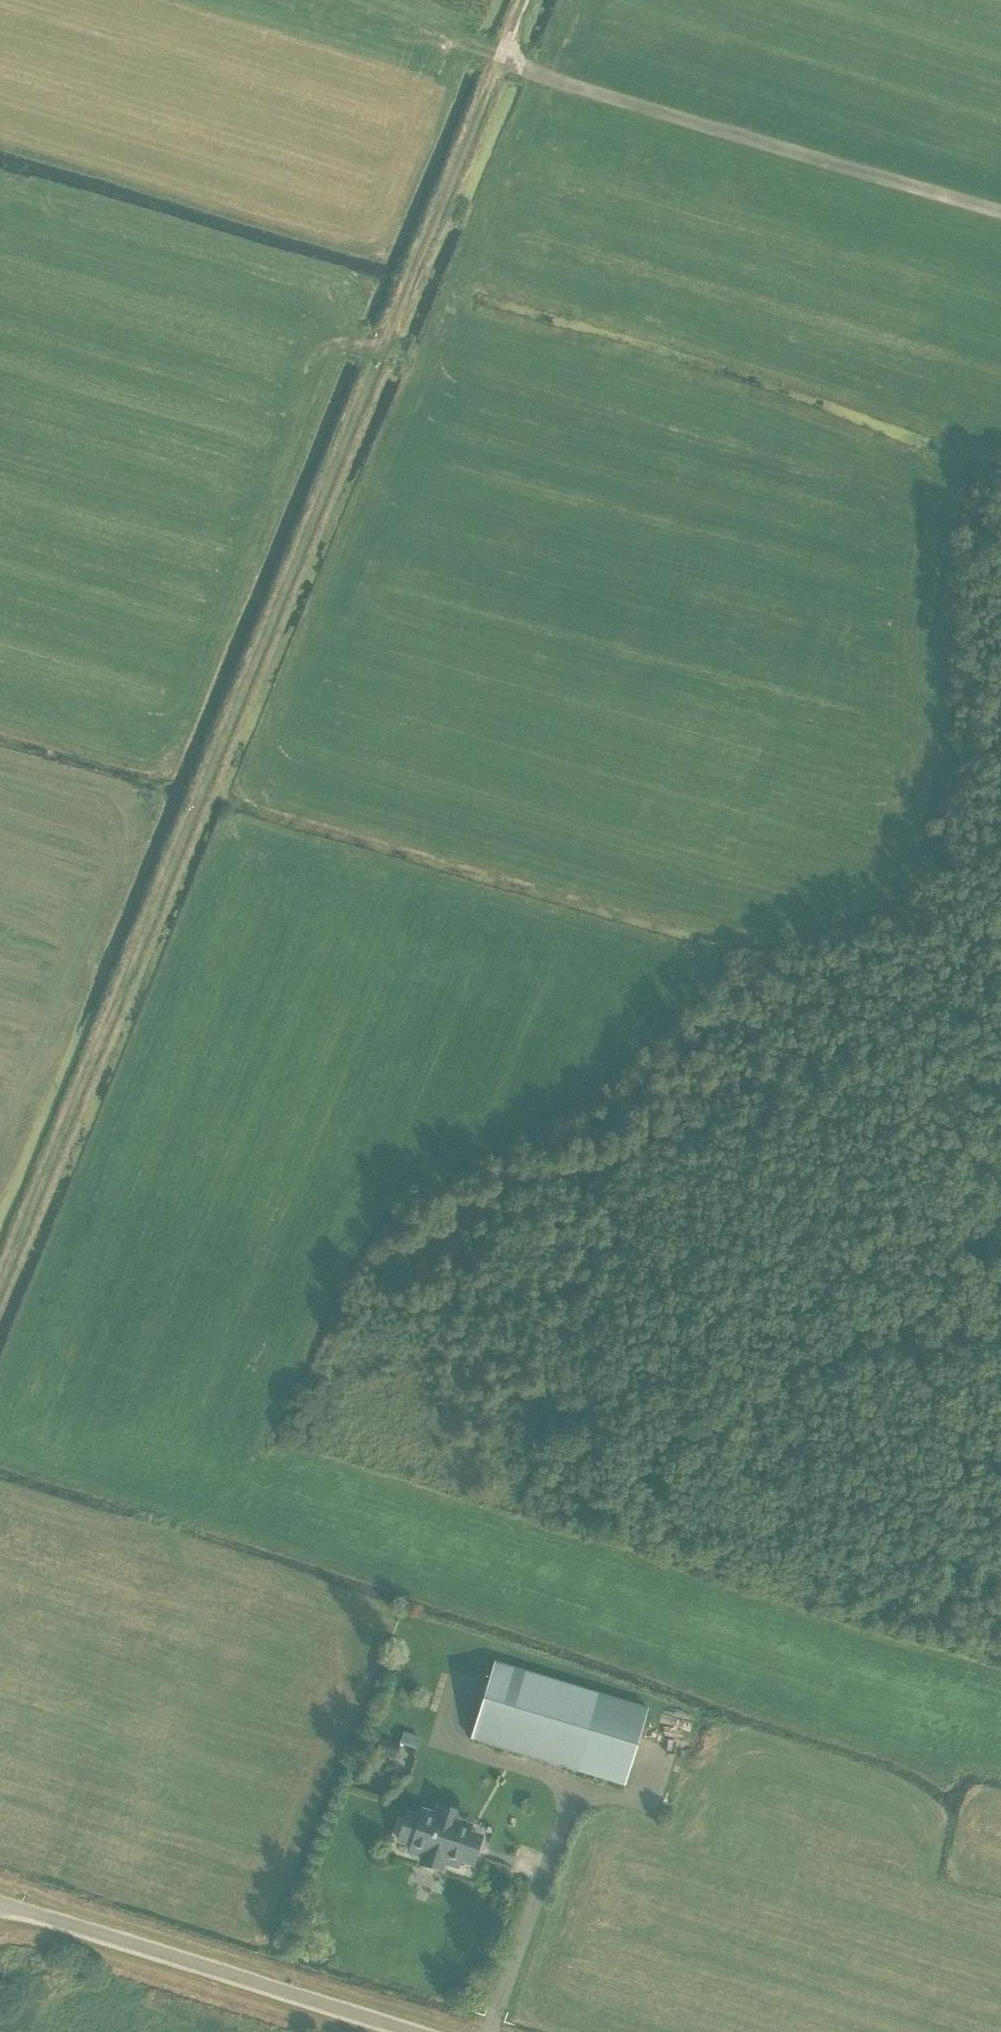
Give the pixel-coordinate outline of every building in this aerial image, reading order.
[(624,1784),(648,1708),(495,1662),(471,1738),(624,1784)] [(400,1744),(381,1738),(376,1754),(395,1759),(400,1744)] [(407,1814),(399,1839),(412,1843),(410,1850),(424,1854),(423,1860),(442,1866),(444,1860),(458,1865),(460,1858),(474,1862),(482,1837),(468,1833),(470,1826),(456,1822),(458,1816),(438,1810),(437,1815),(422,1811),(420,1818),(407,1814)]
